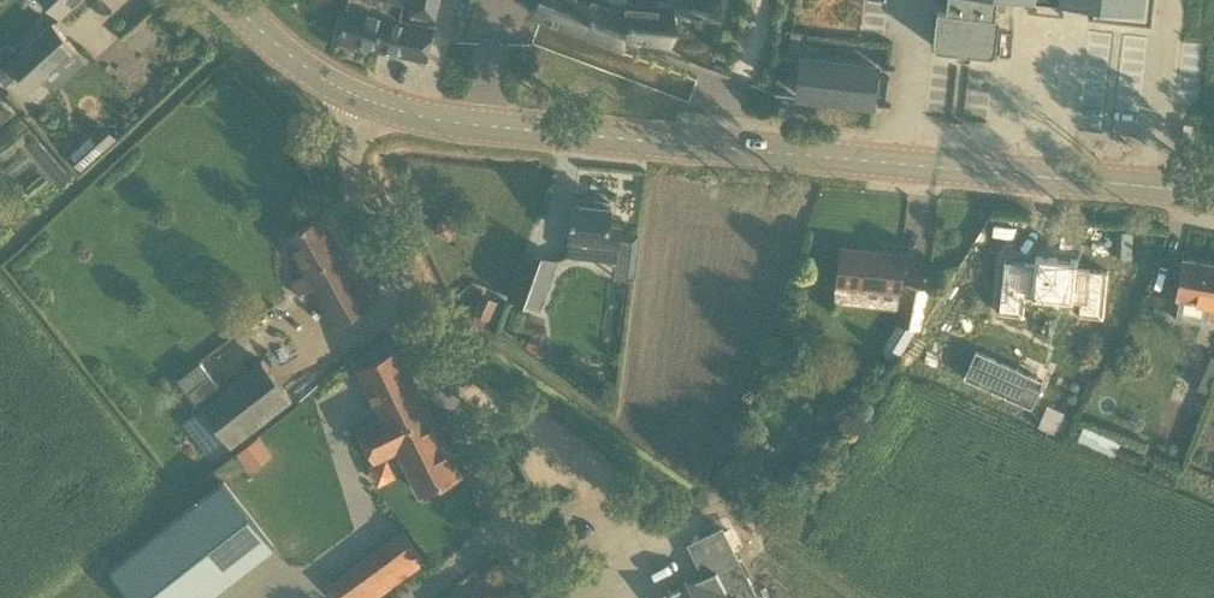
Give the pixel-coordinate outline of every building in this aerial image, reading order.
[(59,18),(78,0),(42,0),(59,18)] [(400,20),(403,2),(394,0),(348,0),(347,8),(345,8),(339,41),(426,59),(431,36),(432,27),(438,0),(411,0),(407,21),(400,20)] [(537,6),(542,8),(540,14),(626,47),(629,39),(672,41),(674,7),(625,4),(625,3),(610,1),(610,3),(602,0),(539,0),(537,6)] [(1000,17),(995,17),(997,0),(946,0),(945,11),(938,10),(934,45),(937,49),(958,51),(957,56),(970,58),(971,53),(991,55),(996,51),(1000,17)] [(1055,2),(1097,7),(1095,18),(1149,24),(1152,0),(1056,0),(1055,2)] [(0,51),(0,78),(7,85),(18,75),(31,90),(76,50),(51,23),(18,53),(9,43),(0,51)] [(834,47),(834,58),(870,56),(869,45),(834,47)] [(806,58),(801,100),(879,109),(884,66),(806,58)] [(574,202),(568,256),(617,261),(634,263),(638,235),(620,233),(621,223),(610,222),(611,206),(605,206),(605,202),(593,200),(593,204),(574,202)] [(301,227),(284,237),(304,274),(290,282),(298,296),(313,288),(334,326),(352,315),(373,303),(322,215),(301,227)] [(539,308),(557,260),(526,249),(509,297),(539,308)] [(900,292),(901,279),(904,255),(842,249),(836,301),(865,304),(866,289),(900,292)] [(998,257),(993,311),(1019,314),(1021,295),(1074,300),(1072,314),(1099,316),(1103,268),(1072,265),(1073,256),(1030,252),(1029,260),(998,257)] [(1177,300),(1180,301),(1177,318),(1209,323),(1209,320),(1213,321),(1213,263),(1183,258),(1179,282),(1177,300)] [(899,353),(916,327),(919,328),(928,290),(904,285),(898,324),(885,345),(884,349),(885,353),(888,356),(892,357),(896,357),(899,353)] [(984,346),(972,373),(1040,402),(1051,375),(984,346)] [(1188,384),(1191,385),(1183,402),(1195,407),(1203,390),(1206,392),(1213,374),(1213,355),(1203,350),(1188,384)] [(399,351),(357,372),(379,418),(356,428),(375,463),(396,452),(418,495),(438,485),(460,474),(399,351)] [(201,407),(231,446),(292,398),(262,360),(201,407)] [(247,471),(273,454),(259,434),(234,451),(247,471)] [(110,570),(132,597),(211,597),(275,548),(223,482),(110,570)] [(661,597),(757,597),(739,559),(724,529),(723,526),(721,527),(687,544),(703,577),(680,589),(661,597)] [(337,597),(373,597),(425,560),(405,531),(329,586),(337,597)]
